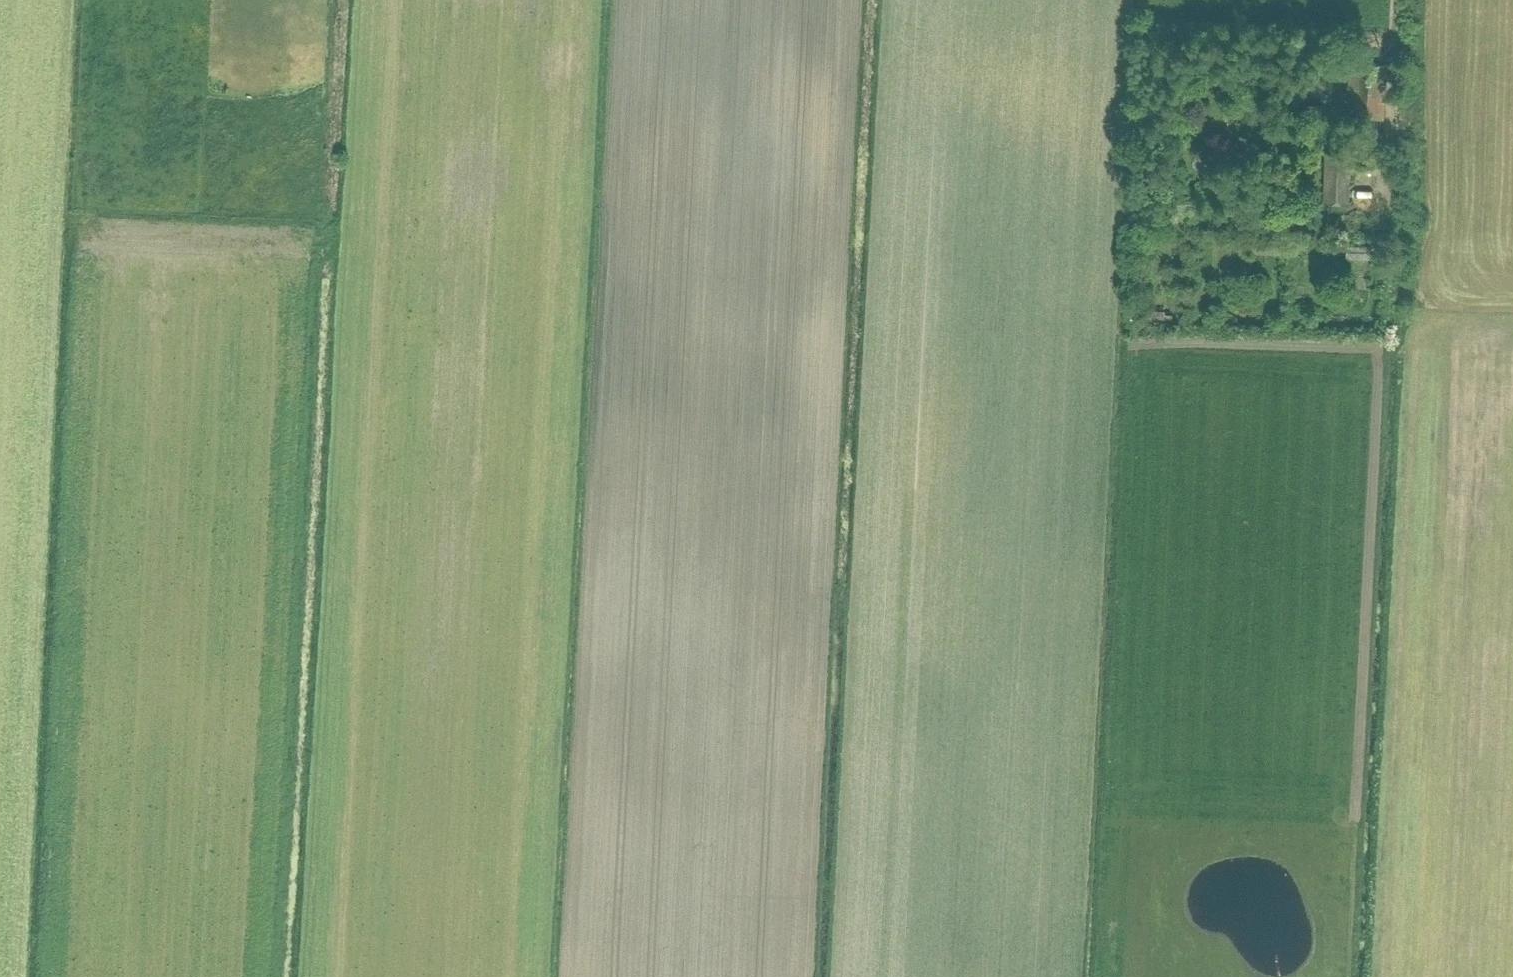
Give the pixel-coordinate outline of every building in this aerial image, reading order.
[(1352,96),(1350,128),(1383,129),(1385,74),(1354,73),(1353,97),(1352,96)] [(1349,202),(1350,153),(1325,152),(1324,201),(1349,202)] [(1149,325),(1172,327),(1173,313),(1165,313),(1165,310),(1150,309),(1149,325)]
